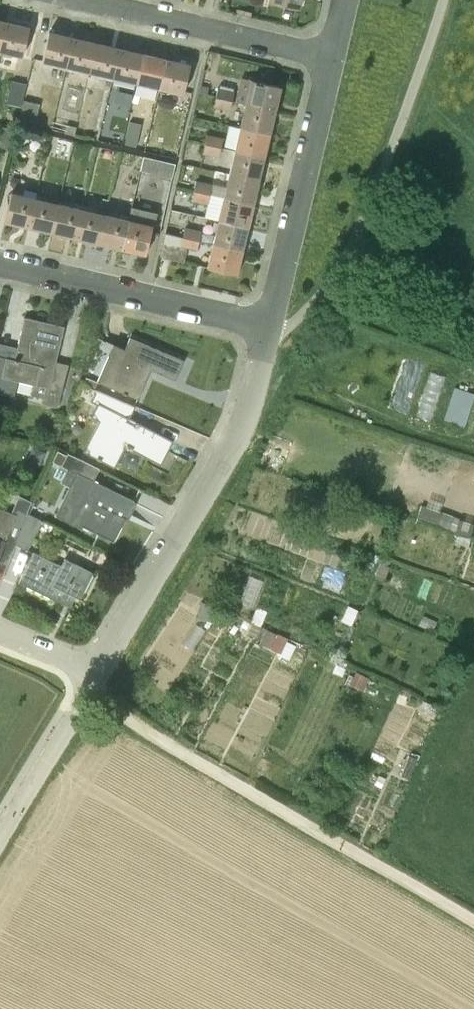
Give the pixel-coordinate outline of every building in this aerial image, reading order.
[(269,1),(299,9),(301,0),(269,0),(269,1)] [(23,57),(30,27),(6,21),(0,48),(0,51),(23,57)] [(42,61),(66,67),(73,37),(49,31),(42,61)] [(66,67),(90,72),(97,42),(73,37),(66,67)] [(90,72),(113,78),(120,48),(97,42),(90,72)] [(113,78),(136,83),(143,53),(120,48),(113,78)] [(136,83),(159,89),(167,59),(143,53),(136,83)] [(159,89),(183,94),(190,64),(167,59),(159,89)] [(216,97),(232,101),(238,77),(204,69),(198,93),(216,97)] [(7,102),(22,106),(27,84),(12,80),(7,102)] [(246,103),(275,110),(281,87),(252,80),(246,103)] [(214,106),(230,110),(232,101),(216,97),(214,106)] [(17,127),(33,131),(40,104),(24,100),(19,120),(17,127)] [(241,127),(270,134),(275,110),(246,103),(241,127)] [(11,149),(16,128),(3,125),(0,140),(0,147),(11,149)] [(235,150),(264,157),(270,134),(241,127),(235,150)] [(205,144),(221,147),(223,138),(207,134),(205,144)] [(203,153),(219,157),(221,147),(205,144),(203,153)] [(230,174),(259,181),(264,157),(235,150),(230,174)] [(158,181),(170,184),(175,164),(162,161),(158,181)] [(224,197),(253,204),(259,181),(230,174),(224,197)] [(194,190),(210,194),(212,184),(196,180),(194,190)] [(192,200),(208,204),(210,194),(194,190),(192,200)] [(5,221),(29,227),(36,197),(12,191),(5,221)] [(29,227),(52,232),(59,202),(36,197),(29,227)] [(219,221),(248,228),(253,204),(224,197),(219,221)] [(52,232),(76,238),(83,208),(59,202),(52,232)] [(76,238),(98,243),(105,213),(83,208),(76,238)] [(98,243),(122,249),(129,219),(105,213),(98,243)] [(146,254),(149,241),(153,224),(129,219),(122,249),(146,254)] [(213,244),(242,251),(248,228),(219,221),(213,244)] [(183,237),(199,241),(201,231),(185,227),(183,237)] [(183,247),(197,250),(199,241),(183,237),(165,233),(160,256),(180,261),(183,247)] [(242,251),(213,244),(208,267),(237,275),(242,251)] [(44,322),(24,317),(14,360),(0,357),(0,387),(2,388),(0,394),(14,397),(18,381),(30,385),(28,394),(43,398),(42,403),(58,407),(67,372),(54,369),(64,326),(44,322)] [(138,399),(149,374),(151,369),(175,380),(184,361),(130,337),(116,370),(104,366),(97,382),(138,399)] [(447,418),(469,421),(473,393),(473,389),(454,385),(447,418)] [(126,445),(149,457),(161,463),(172,440),(128,417),(134,406),(98,390),(93,401),(99,404),(93,416),(101,420),(85,451),(115,466),(126,445)] [(84,525),(84,526),(114,541),(134,500),(81,474),(61,514),(84,525)] [(0,507),(0,553),(5,538),(16,543),(28,513),(33,501),(19,495),(12,512),(0,507)] [(43,520),(28,513),(16,543),(29,547),(43,520)] [(62,565),(34,551),(19,582),(64,604),(70,593),(81,598),(94,572),(65,558),(62,565)] [(269,624),(261,639),(281,649),(289,635),(269,624)]
